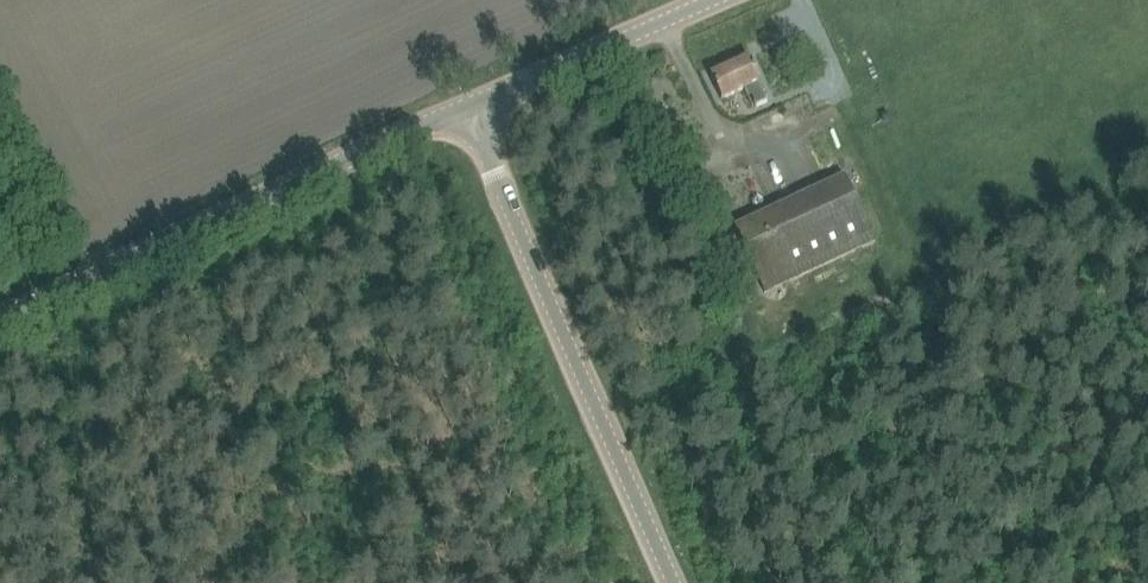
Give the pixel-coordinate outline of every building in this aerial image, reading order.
[(711,76),(716,87),(722,100),(745,91),(752,108),(768,101),(761,83),(761,82),(750,58),(711,76)] [(876,241),(846,176),(735,228),(765,293),(876,241)]
